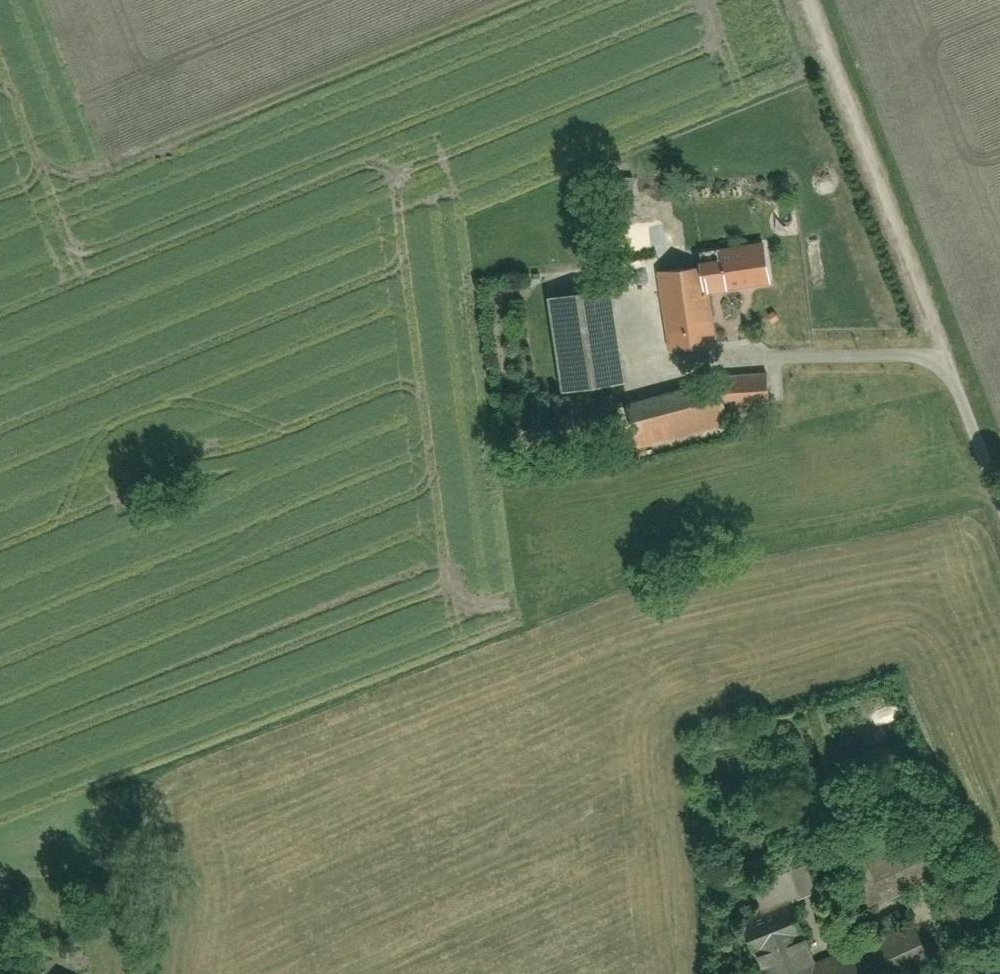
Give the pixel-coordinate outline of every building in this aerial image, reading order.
[(659,273),(667,344),(710,339),(705,295),(767,288),(762,246),(687,255),(689,270),(659,273)] [(545,305),(561,395),(617,384),(600,295),(545,305)] [(730,376),(728,408),(771,411),(773,379),(730,376)] [(623,404),(633,453),(726,432),(716,384),(623,404)] [(855,867),(869,907),(949,878),(934,838),(855,867)] [(743,920),(761,964),(810,944),(792,900),(743,920)] [(761,964),(765,973),(901,973),(932,961),(914,919),(816,960),(810,944),(761,964)]
